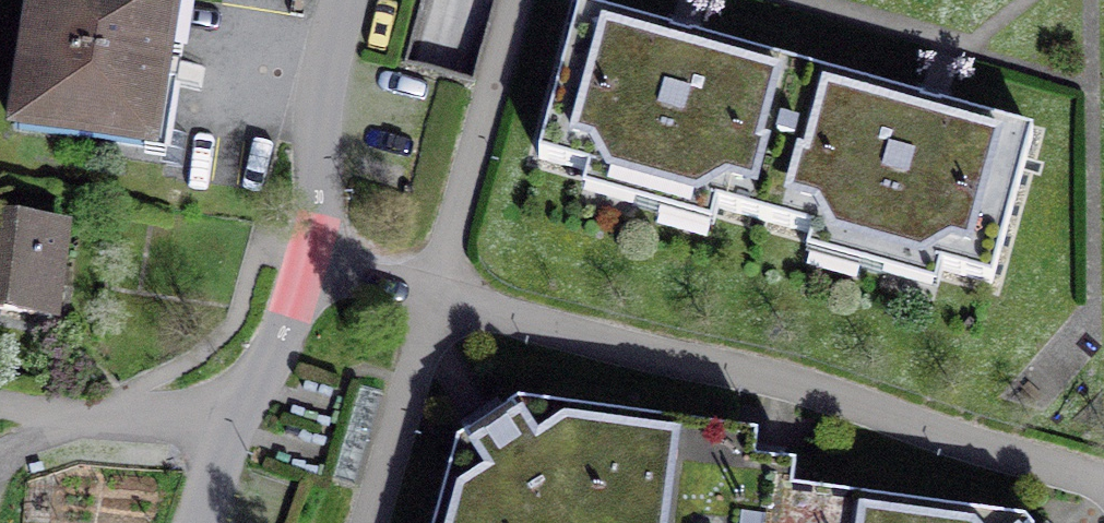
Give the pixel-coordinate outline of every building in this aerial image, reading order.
[(152,150),(175,0),(34,0),(14,129),(152,150)] [(805,73),(580,10),(539,159),(596,175),(599,167),(709,198),(707,207),(764,223),(805,73)] [(934,269),(992,285),(1034,136),(805,73),(764,223),(820,238),(823,230),(936,261),(934,269)] [(0,223),(0,310),(52,317),(63,231),(0,223)] [(437,522),(642,522),(654,425),(518,407),(457,447),(437,522)] [(654,425),(642,522),(830,522),(833,499),(791,494),(795,470),(755,464),(755,441),(654,425)] [(833,499),(830,522),(998,522),(833,499)]
